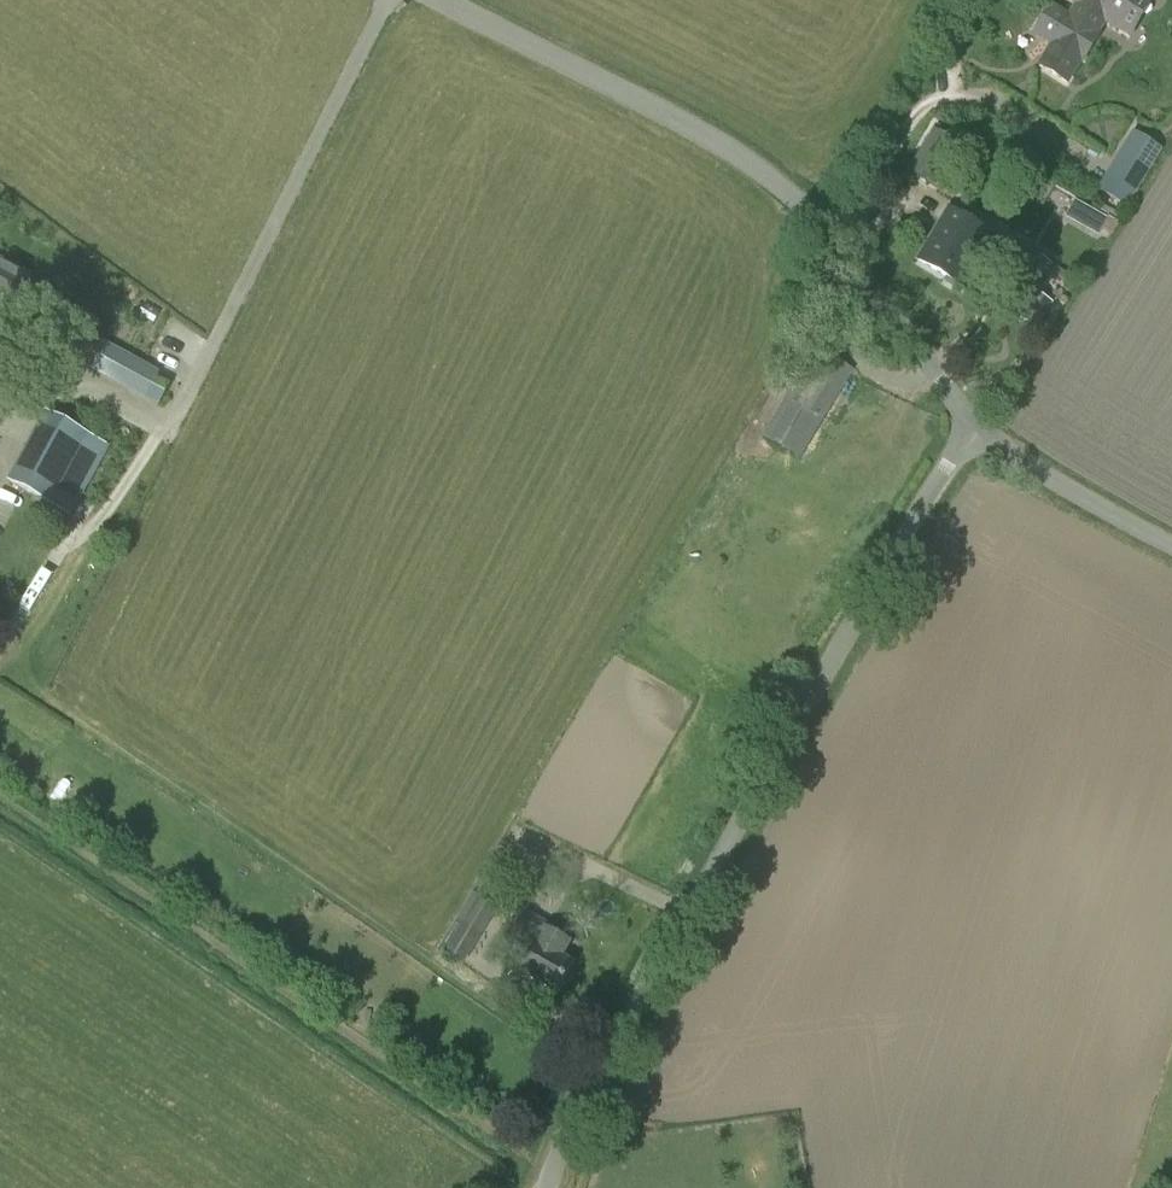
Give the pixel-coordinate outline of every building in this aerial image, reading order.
[(1138,0),(1069,0),(1077,5),(1070,17),(1050,5),(1034,33),(1083,63),(1100,35),(1097,33),(1105,21),(1119,30),(1138,0)] [(957,142),(934,129),(908,171),(931,185),(957,142)] [(1162,150),(1133,132),(1097,191),(1126,209),(1162,150)] [(971,290),(982,273),(975,269),(996,236),(951,209),(921,259),(971,290)] [(1108,217),(1107,219),(1108,220),(1102,230),(1113,236),(1120,224),(1108,217)] [(1036,328),(1052,303),(1034,292),(1051,265),(1034,254),(1001,306),(1036,328)] [(13,268),(0,261),(0,293),(13,268)] [(800,459),(854,370),(815,347),(762,436),(800,459)] [(158,380),(100,348),(90,367),(148,398),(158,380)] [(72,514),(108,446),(88,436),(48,413),(34,437),(22,461),(15,458),(6,476),(9,479),(12,481),(72,514)] [(498,907),(517,874),(494,861),(474,894),(472,892),(439,949),(466,964),(499,908),(498,907)] [(558,996),(562,989),(579,960),(567,953),(575,939),(524,910),(509,937),(531,949),(519,973),(558,996)]
